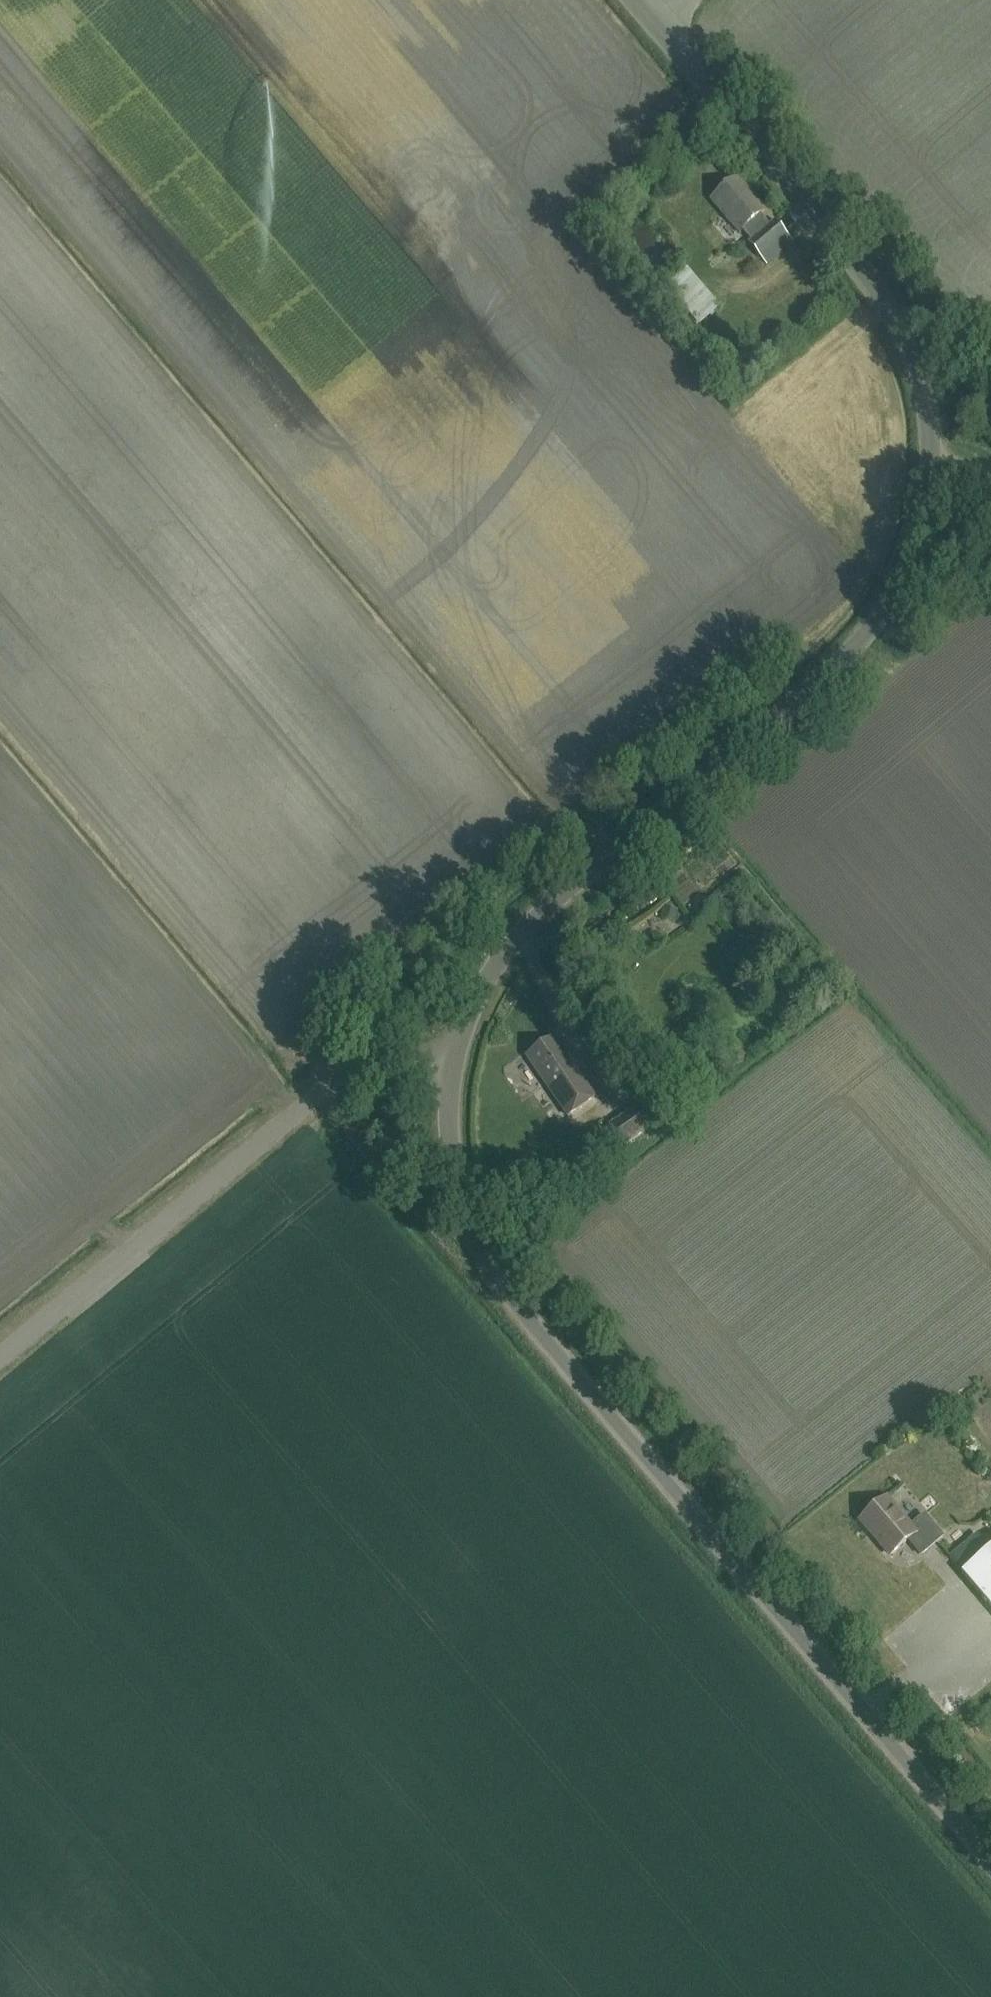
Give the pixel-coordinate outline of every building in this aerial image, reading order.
[(716,189),(719,192),(711,199),(739,232),(766,209),(737,176),(729,183),(727,180),(716,189)] [(775,220),(748,243),(767,264),(793,241),(775,220)] [(688,267),(667,288),(703,324),(724,303),(688,267)] [(568,1115),(595,1097),(554,1037),(527,1056),(568,1115)] [(642,1104),(610,1126),(624,1146),(656,1124),(642,1104)] [(911,1526),(886,1498),(860,1520),(890,1555),(909,1540),(921,1555),(943,1537),(924,1515),(911,1526)] [(962,1573),(990,1607),(990,1548),(962,1573)]
